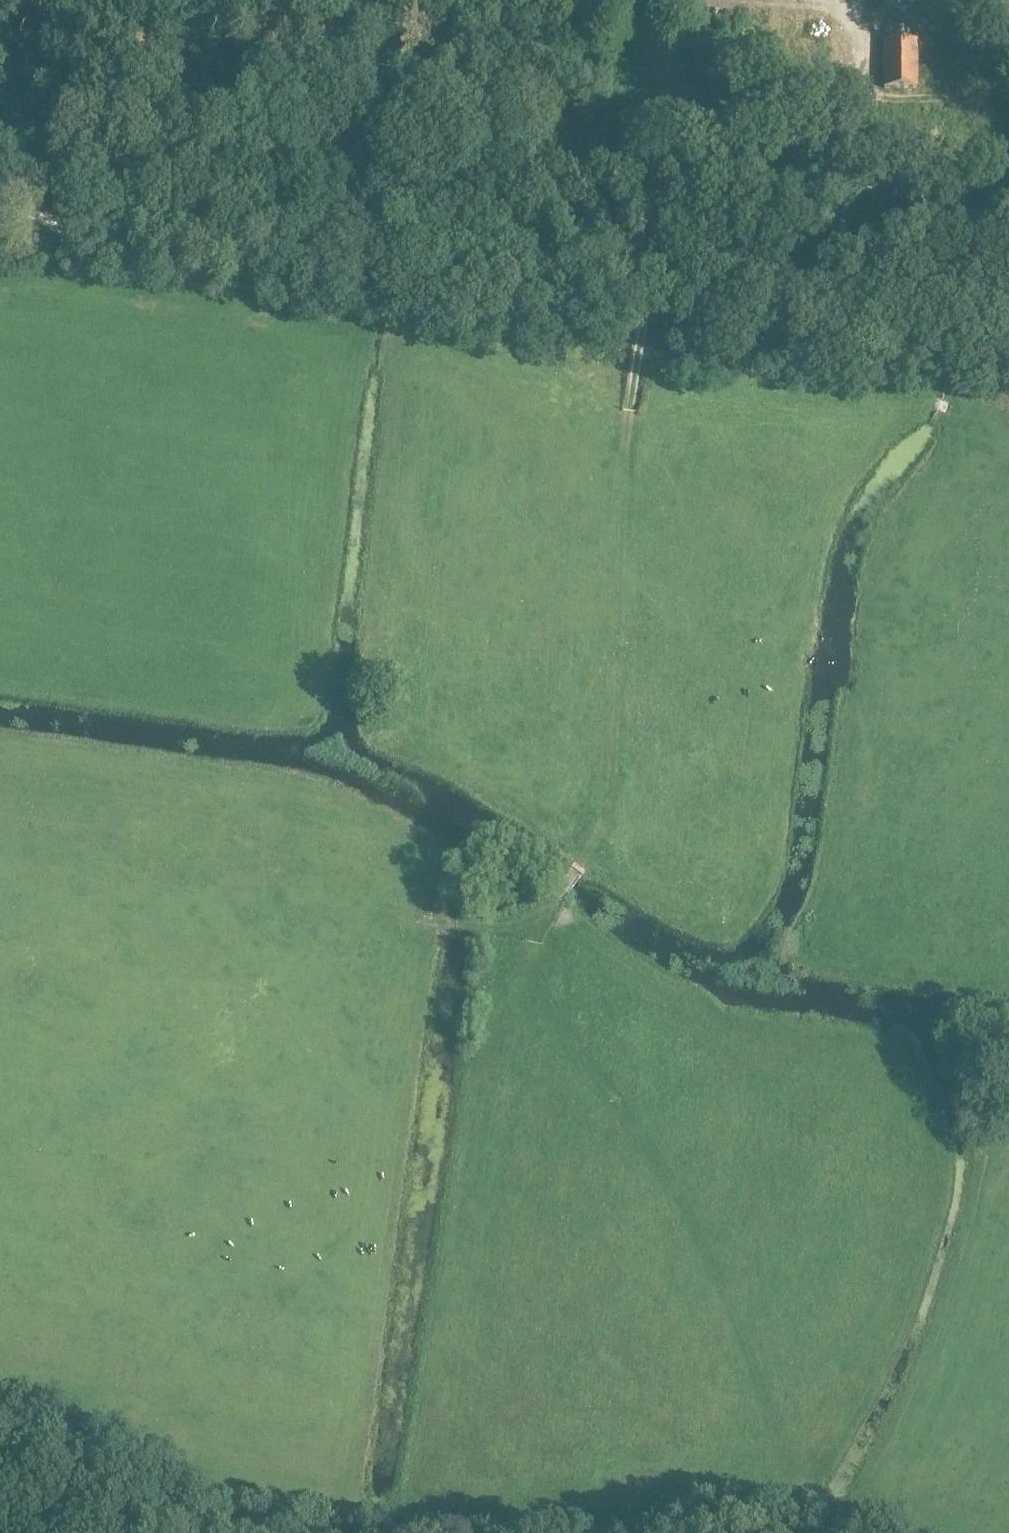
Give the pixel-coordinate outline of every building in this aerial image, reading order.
[(917,41),(884,41),(885,89),(918,88),(917,47),(917,41)]
